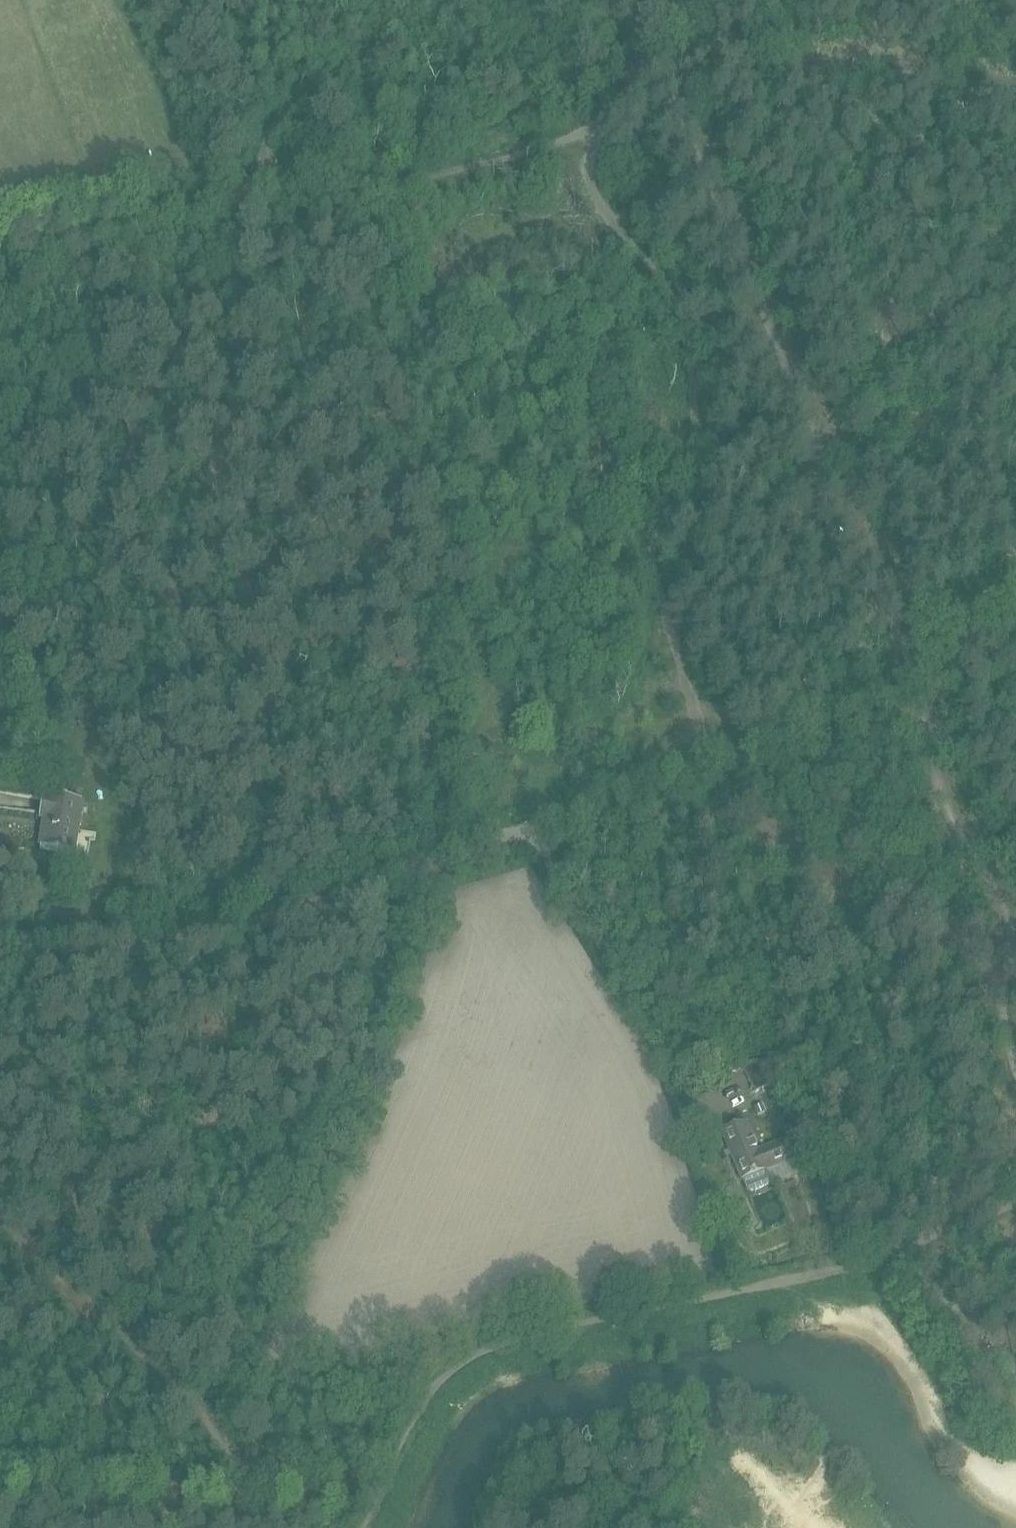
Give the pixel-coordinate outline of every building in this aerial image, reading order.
[(40,849),(74,854),(82,802),(48,796),(48,798),(42,798),(39,819),(44,820),(44,822),(48,823),(47,829),(43,828),(40,849)] [(90,853),(91,842),(77,839),(75,851),(90,853)] [(739,1063),(755,1093),(778,1081),(767,1060),(739,1063)] [(741,1180),(743,1180),(747,1189),(752,1191),(768,1185),(770,1180),(766,1170),(794,1159),(786,1139),(757,1151),(745,1122),(721,1131),(741,1180)]
